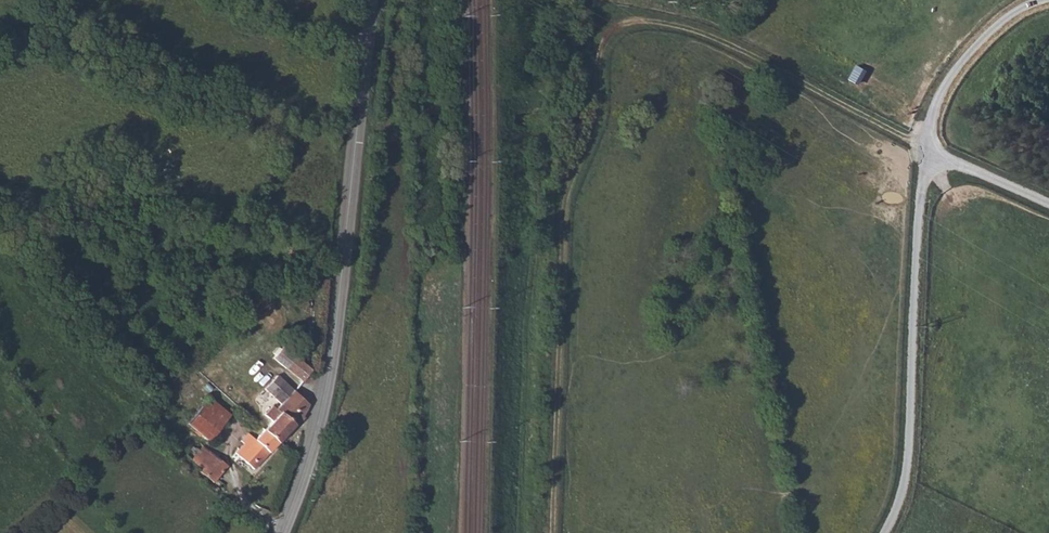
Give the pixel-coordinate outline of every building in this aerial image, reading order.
[(10,21),(21,17),(17,9),(0,16),(0,24),(10,21)] [(282,347),(273,358),(285,368),(295,358),(282,347)] [(295,358),(285,368),(302,382),(310,370),(295,358)] [(280,381),(274,376),(264,388),(269,393),(280,381)] [(282,403),(292,391),(280,381),(269,393),(282,403)] [(282,403),(278,409),(284,414),(294,424),(301,417),(307,404),(292,391),(282,403)] [(206,399),(186,423),(207,441),(227,417),(206,399)] [(271,421),(263,430),(278,442),(294,424),(284,414),(278,409),(271,403),(263,412),(271,421)] [(278,442),(263,430),(240,457),(248,465),(252,460),(257,465),(278,442)] [(193,459),(202,464),(199,470),(218,481),(228,462),(200,446),(193,459)]
